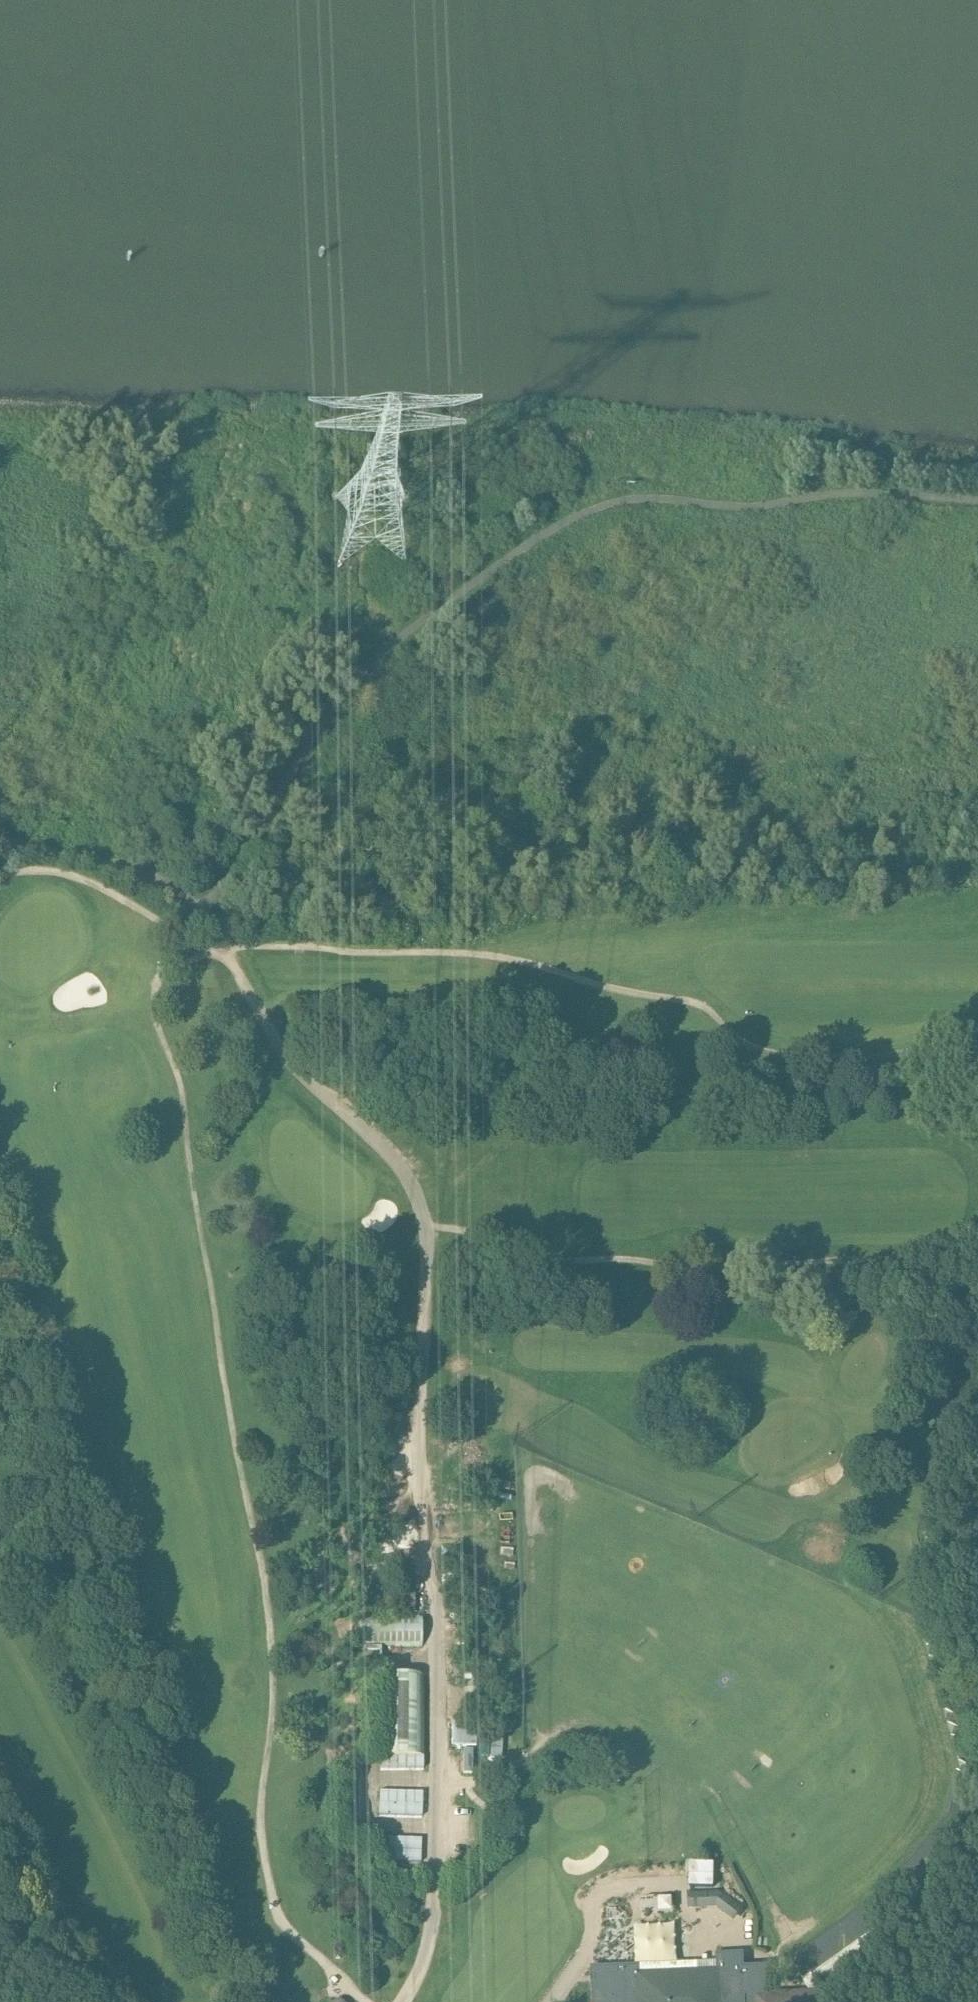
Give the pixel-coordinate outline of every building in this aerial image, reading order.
[(383,1616),(359,1616),(359,1645),(422,1645),(422,1616),(383,1616)] [(357,1647),(358,1675),(381,1675),(381,1647),(357,1647)] [(424,1768),(424,1675),(381,1675),(381,1769),(424,1768)] [(452,1746),(476,1747),(476,1729),(476,1723),(452,1723),(452,1746)] [(462,1773),(473,1773),(474,1750),(463,1749),(462,1773)] [(380,1791),(379,1815),(422,1816),(422,1792),(380,1791)] [(378,1837),(377,1861),(421,1863),(422,1839),(378,1837)] [(690,1863),(690,1886),(713,1887),(714,1864),(690,1863)] [(880,1929),(814,1975),(831,1998),(896,1950),(880,1929)] [(820,1993),(769,1995),(767,1952),(715,1954),(716,1962),(639,1965),(639,1967),(594,1968),(595,2001),(820,2001),(820,1993)] [(804,1981),(811,1992),(820,1988),(812,1976),(804,1981)]
